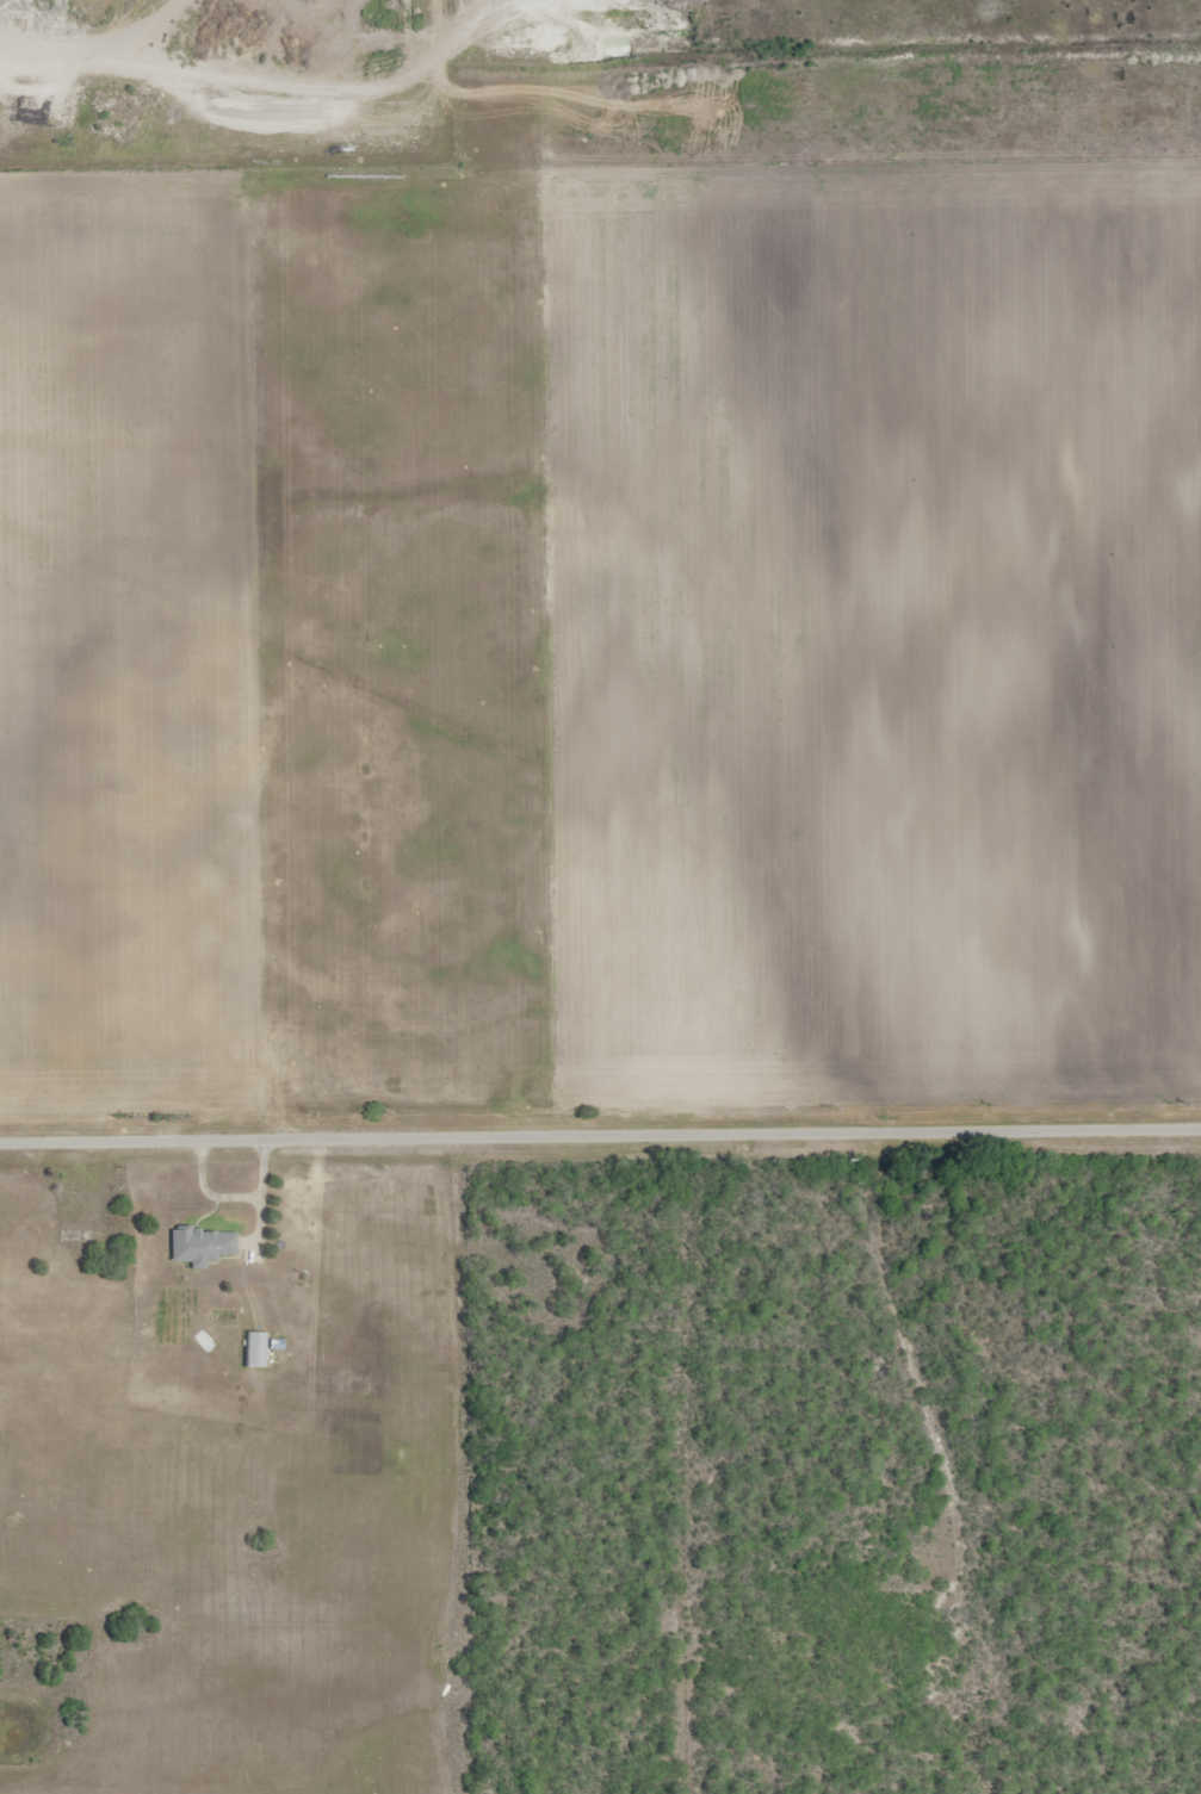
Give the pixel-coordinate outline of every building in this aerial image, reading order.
[(190,1230),(188,1258),(215,1259),(216,1255),(232,1256),(233,1232),(190,1230)] [(262,1368),(262,1334),(244,1334),(244,1368),(262,1368)]
